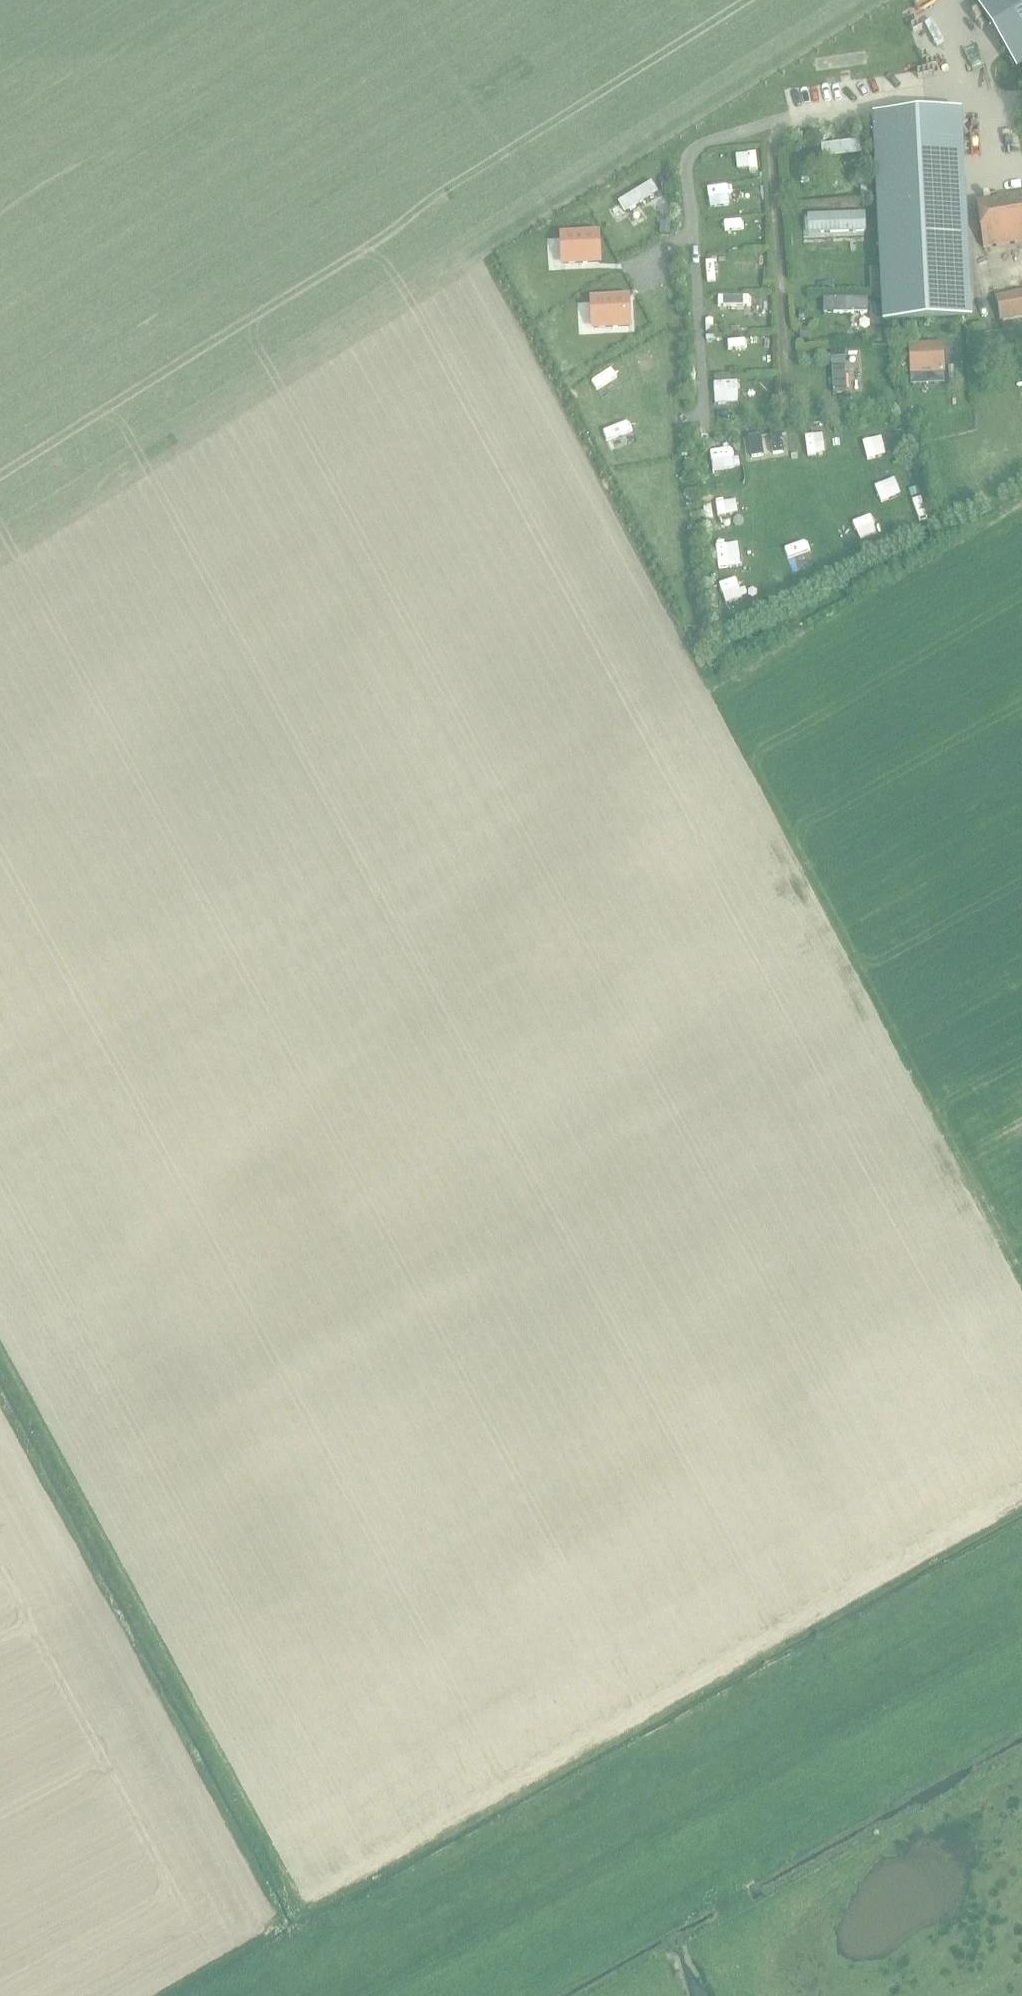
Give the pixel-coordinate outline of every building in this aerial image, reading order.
[(1016,70),(1021,66),(1021,0),(972,0),(1016,70)] [(871,119),(881,329),(970,324),(960,114),(871,119)] [(982,248),(1021,241),(1021,194),(974,202),(982,248)] [(597,242),(561,232),(551,259),(587,270),(597,242)] [(999,321),(1021,317),(1021,291),(994,296),(999,321)] [(629,311),(594,300),(585,326),(621,338),(629,311)]
